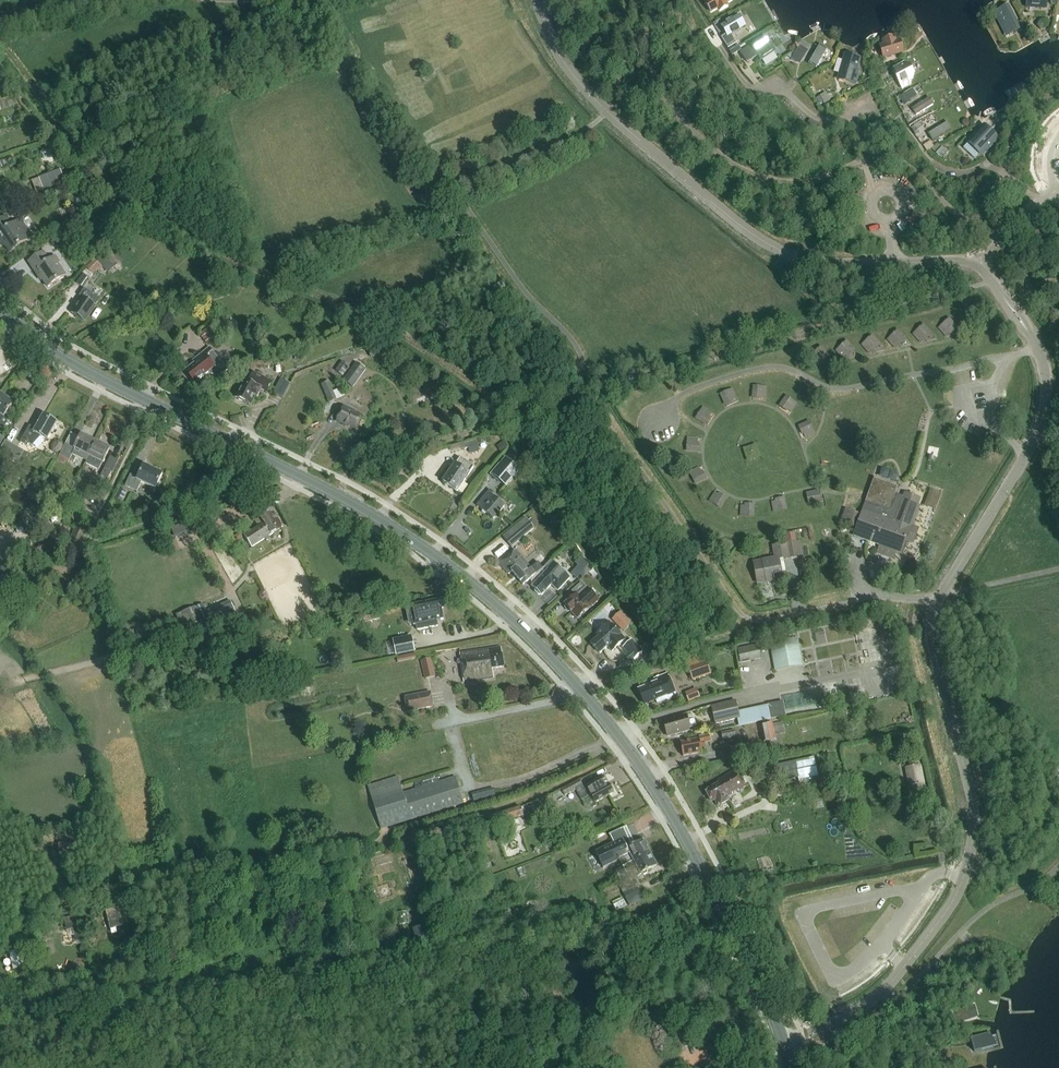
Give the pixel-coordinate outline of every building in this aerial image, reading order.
[(705,2),(712,13),(718,9),(720,11),(729,6),(727,4),(734,0),(709,0),(705,2)] [(993,12),(1006,38),(1022,30),(1009,5),(993,12)] [(741,13),(721,25),(727,34),(722,36),(727,46),(736,41),(732,34),(748,24),(741,13)] [(895,36),(882,40),(883,45),(879,46),(883,59),(905,53),(901,39),(896,41),(895,36)] [(757,56),(761,61),(774,51),(768,42),(753,52),(750,47),(742,53),(748,62),(757,56)] [(733,56),(742,51),(739,46),(730,51),(733,56)] [(819,46),(808,65),(816,70),(827,51),(819,46)] [(791,59),(800,64),(803,58),(795,53),(791,59)] [(858,70),(861,58),(845,53),(837,79),(856,85),(860,70),(858,70)] [(872,64),(877,61),(873,55),(869,57),(872,64)] [(892,69),(902,90),(911,85),(910,82),(913,80),(915,74),(910,65),(905,63),(892,69)] [(1020,83),(1004,92),(1011,104),(1026,95),(1020,83)] [(826,93),(820,97),(824,104),(830,101),(826,93)] [(899,97),(904,106),(911,102),(906,94),(899,97)] [(908,105),(915,118),(935,107),(928,95),(908,105)] [(944,117),(925,128),(934,143),(953,132),(944,117)] [(925,131),(919,123),(911,129),(916,137),(925,131)] [(984,126),(968,143),(981,155),(997,139),(984,126)] [(938,145),(931,149),(936,154),(942,148),(938,145)] [(61,170),(39,179),(44,191),(65,183),(61,170)] [(11,200),(2,203),(4,209),(12,207),(11,200)] [(28,240),(20,229),(21,227),(17,221),(12,225),(6,217),(0,221),(0,240),(1,242),(3,241),(10,252),(28,240)] [(48,288),(66,276),(58,264),(60,263),(55,257),(50,261),(44,252),(29,262),(39,277),(41,276),(48,288)] [(87,269),(78,278),(83,282),(92,273),(93,274),(97,269),(99,271),(103,267),(108,271),(116,262),(109,256),(106,260),(101,255),(96,260),(94,259),(86,268),(87,269)] [(95,306),(100,300),(84,289),(80,296),(82,298),(79,303),(79,305),(73,313),(79,317),(79,319),(82,321),(84,321),(85,322),(96,307),(95,306)] [(230,328),(222,317),(200,334),(209,345),(230,328)] [(938,329),(945,337),(956,328),(949,319),(938,329)] [(923,325),(913,335),(920,343),(930,333),(923,325)] [(897,331),(887,340),(894,348),(904,339),(897,331)] [(872,336),(861,346),(868,354),(879,345),(872,336)] [(846,342),(836,351),(843,360),(853,350),(846,342)] [(385,345),(369,351),(372,358),(388,352),(385,345)] [(197,359),(198,361),(186,371),(195,383),(208,372),(209,373),(210,374),(211,375),(212,375),(214,376),(215,376),(217,377),(218,377),(220,377),(221,376),(222,376),(224,375),(228,371),(210,348),(197,359)] [(820,348),(810,357),(817,365),(828,356),(820,348)] [(343,376),(350,367),(342,361),(336,371),(343,376)] [(353,387),(366,370),(356,362),(343,380),(353,387)] [(267,391),(272,381),(253,372),(249,382),(245,380),(237,398),(251,405),(255,396),(257,397),(261,389),(267,391)] [(280,378),(280,379),(273,393),(284,398),(291,384),(280,378)] [(322,384),(329,402),(336,399),(329,381),(322,384)] [(411,388),(417,403),(430,397),(424,382),(411,388)] [(752,397),(764,398),(765,389),(753,388),(752,397)] [(724,405),(735,399),(731,390),(720,396),(724,405)] [(3,430),(11,419),(5,415),(14,404),(1,394),(0,395),(0,427),(3,430)] [(790,413),(796,405),(786,397),(780,405),(790,413)] [(357,429),(362,416),(355,413),(355,412),(343,407),(337,422),(349,427),(350,426),(357,429)] [(703,425),(710,415),(702,409),(695,420),(703,425)] [(27,447),(29,443),(33,446),(41,436),(47,439),(57,422),(44,415),(36,429),(30,426),(21,443),(27,447)] [(812,430),(807,419),(798,423),(803,434),(812,430)] [(87,460),(96,442),(82,435),(75,448),(66,444),(60,455),(70,460),(73,454),(87,460)] [(479,450),(478,445),(482,443),(480,437),(464,442),(466,448),(468,448),(470,453),(471,454),(478,451),(479,450)] [(5,440),(0,449),(0,451),(18,461),(24,451),(5,440)] [(54,442),(52,446),(52,451),(56,453),(60,451),(62,447),(62,442),(58,440),(54,442)] [(696,453),(697,440),(687,440),(686,452),(696,453)] [(508,445),(505,441),(496,447),(500,451),(508,445)] [(99,469),(102,462),(103,463),(110,449),(96,442),(87,460),(87,461),(86,463),(99,469)] [(755,443),(742,447),(746,460),(759,456),(755,443)] [(110,457),(101,475),(107,479),(111,471),(112,472),(118,460),(110,457)] [(457,492),(474,468),(460,458),(443,482),(457,492)] [(500,464),(499,464),(490,475),(498,481),(499,480),(506,486),(519,471),(505,459),(500,464)] [(156,489),(163,475),(144,466),(138,478),(131,475),(126,486),(137,491),(141,482),(156,489)] [(704,481),(698,470),(690,474),(695,485),(704,481)] [(525,473),(521,477),(526,481),(530,477),(525,473)] [(905,497),(904,498),(902,497),(903,495),(895,493),(898,485),(874,477),(853,535),(880,545),(877,553),(893,558),(896,550),(902,552),(906,540),(910,541),(914,539),(916,532),(914,529),(911,527),(918,507),(916,506),(917,502),(916,498),(909,496),(905,497)] [(115,498),(122,502),(127,492),(119,488),(115,498)] [(930,488),(924,505),(935,509),(941,492),(930,488)] [(474,509),(468,515),(484,528),(486,526),(489,528),(507,506),(495,497),(489,492),(487,490),(473,508),(474,509)] [(809,505),(820,503),(817,492),(807,494),(809,505)] [(714,494),(709,502),(720,509),(725,500),(714,494)] [(784,500),(772,503),(774,512),(786,510),(784,500)] [(251,547),(283,527),(270,507),(267,509),(261,501),(252,507),(255,512),(251,514),(257,524),(259,524),(260,525),(244,536),(251,547)] [(753,507),(741,507),(741,517),(753,517),(753,507)] [(845,509),(840,522),(855,528),(860,514),(845,509)] [(512,547),(525,535),(519,528),(505,540),(512,547)] [(235,534),(238,539),(244,535),(241,530),(235,534)] [(757,584),(766,582),(782,579),(778,560),(803,555),(800,540),(795,541),(794,534),(784,536),(786,543),(773,545),(775,556),(752,560),(757,584)] [(530,579),(543,568),(538,562),(531,568),(515,549),(499,563),(509,574),(512,572),(523,585),(530,579)] [(543,568),(530,579),(535,584),(532,587),(534,589),(535,591),(538,595),(540,595),(541,596),(551,585),(558,591),(570,579),(551,561),(545,567),(543,568)] [(587,569),(581,562),(571,573),(577,579),(587,569)] [(15,591),(10,579),(0,584),(0,597),(15,591)] [(575,596),(565,605),(578,619),(590,608),(589,607),(596,601),(587,591),(581,583),(571,592),(575,596)] [(200,621),(206,634),(239,619),(230,600),(206,611),(203,604),(177,616),(183,629),(200,621)] [(442,600),(404,607),(407,624),(415,623),(417,631),(438,627),(437,621),(444,619),(442,609),(444,608),(442,600)] [(622,631),(631,623),(620,609),(611,618),(622,631)] [(253,610),(247,612),(250,619),(256,617),(253,610)] [(363,615),(365,622),(380,619),(379,612),(363,615)] [(596,634),(598,637),(591,644),(600,653),(607,647),(612,651),(625,639),(609,622),(596,634)] [(385,643),(388,656),(415,650),(412,636),(393,640),(394,641),(385,643)] [(774,669),(802,664),(798,637),(770,641),(774,669)] [(252,640),(230,644),(231,651),(253,647),(252,640)] [(642,652),(632,640),(623,648),(628,653),(625,656),(630,662),(642,652)] [(737,649),(740,663),(762,658),(759,644),(737,649)] [(493,669),(504,667),(501,647),(460,653),(464,682),(494,678),(493,669)] [(650,654),(646,657),(654,666),(660,665),(650,654)] [(701,654),(685,659),(693,681),(711,675),(706,660),(703,662),(701,654)] [(421,661),(425,679),(437,676),(433,658),(421,661)] [(643,660),(634,668),(636,669),(650,667),(643,660)] [(658,704),(676,697),(668,674),(644,683),(646,687),(639,689),(645,705),(656,701),(658,704)] [(696,688),(685,693),(689,702),(700,697),(696,688)] [(431,692),(405,697),(408,711),(433,706),(431,692)] [(735,701),(711,706),(715,724),(739,719),(735,701)] [(744,724),(785,715),(782,701),(741,710),(744,724)] [(683,735),(684,733),(684,731),(691,729),(687,715),(664,722),(668,736),(676,734),(676,735),(679,737),(683,735)] [(777,743),(773,724),(760,726),(764,745),(777,743)] [(736,737),(735,730),(721,734),(722,740),(736,737)] [(700,744),(710,742),(709,735),(699,737),(700,739),(681,743),(684,756),(702,753),(700,744)] [(779,784),(818,776),(814,759),(805,761),(804,759),(783,763),(783,765),(775,767),(779,784)] [(910,785),(924,782),(921,765),(918,766),(919,767),(907,769),(910,785)] [(727,798),(746,787),(737,771),(718,782),(720,785),(706,792),(712,802),(715,800),(719,807),(729,801),(727,798)] [(605,777),(583,788),(579,780),(561,789),(565,795),(576,789),(582,800),(592,795),(596,803),(614,793),(613,792),(614,790),(612,787),(610,786),(605,777)] [(381,829),(464,803),(456,778),(403,794),(398,778),(368,787),(381,829)] [(493,788),(472,796),(475,802),(495,794),(493,788)] [(523,816),(521,807),(492,816),(495,826),(523,816)] [(562,836),(550,842),(554,849),(554,850),(566,844),(562,836)] [(623,840),(596,853),(603,867),(631,854),(635,861),(650,853),(643,840),(627,849),(623,840)] [(642,874),(644,875),(647,873),(647,872),(657,866),(650,853),(635,861),(642,874)] [(616,870),(621,880),(629,876),(623,866),(616,870)] [(630,905),(642,898),(636,886),(630,889),(628,885),(625,886),(624,883),(619,886),(630,905)] [(616,911),(626,906),(622,898),(612,903),(616,911)] [(128,905),(122,906),(127,925),(133,923),(128,905)] [(111,929),(124,926),(119,906),(106,910),(111,929)] [(398,913),(400,924),(409,923),(407,911),(398,913)] [(64,917),(66,930),(74,929),(76,941),(86,940),(83,921),(76,922),(76,916),(64,917)] [(418,948),(432,944),(427,925),(413,929),(418,948)] [(22,950),(10,953),(15,974),(27,971),(22,950)] [(956,1011),(960,1022),(978,1016),(975,1005),(956,1011)] [(994,1033),(968,1038),(971,1055),(998,1050),(994,1033)] [(561,1047),(554,1048),(556,1066),(567,1064),(566,1054),(562,1054),(561,1047)]
